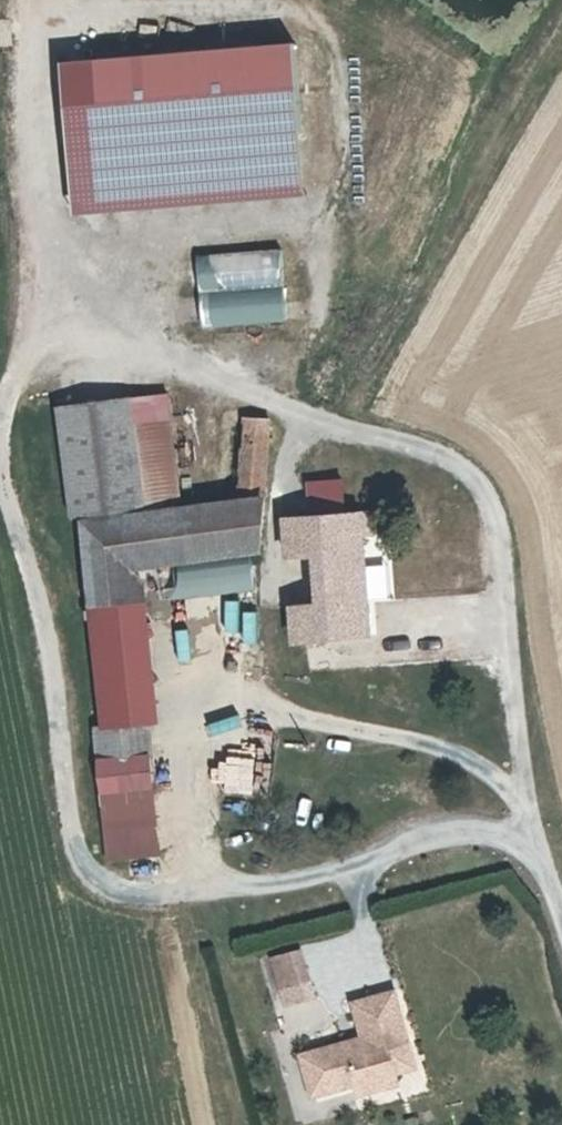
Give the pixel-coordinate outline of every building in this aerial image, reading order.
[(296,47),(60,64),(71,214),(306,197),(296,47)] [(238,342),(253,340),(254,346),(287,343),(286,317),(238,322),(238,342)] [(169,394),(56,409),(70,519),(184,504),(169,394)] [(90,591),(133,586),(132,572),(258,556),(275,422),(242,418),(236,498),(75,523),(90,591)] [(306,483),(309,517),(342,514),(340,481),(306,483)] [(309,517),(283,521),(288,563),(310,560),(315,602),(291,605),(297,648),(373,638),(357,511),(342,514),(309,517)] [(90,591),(105,704),(148,700),(133,586),(90,591)] [(98,706),(103,735),(152,730),(148,700),(105,704),(98,706)] [(152,730),(103,735),(107,769),(157,763),(152,730)] [(239,749),(239,750),(216,750),(215,790),(260,791),(261,749),(239,749)] [(107,769),(118,839),(167,834),(157,763),(107,769)] [(267,955),(276,990),(308,981),(299,947),(267,955)] [(398,1056),(418,1050),(402,995),(362,1006),(372,1040),(310,1057),(321,1097),(364,1085),(367,1096),(406,1085),(403,1075),(398,1056)] [(318,1028),(311,1000),(275,1010),(282,1037),(318,1028)]
